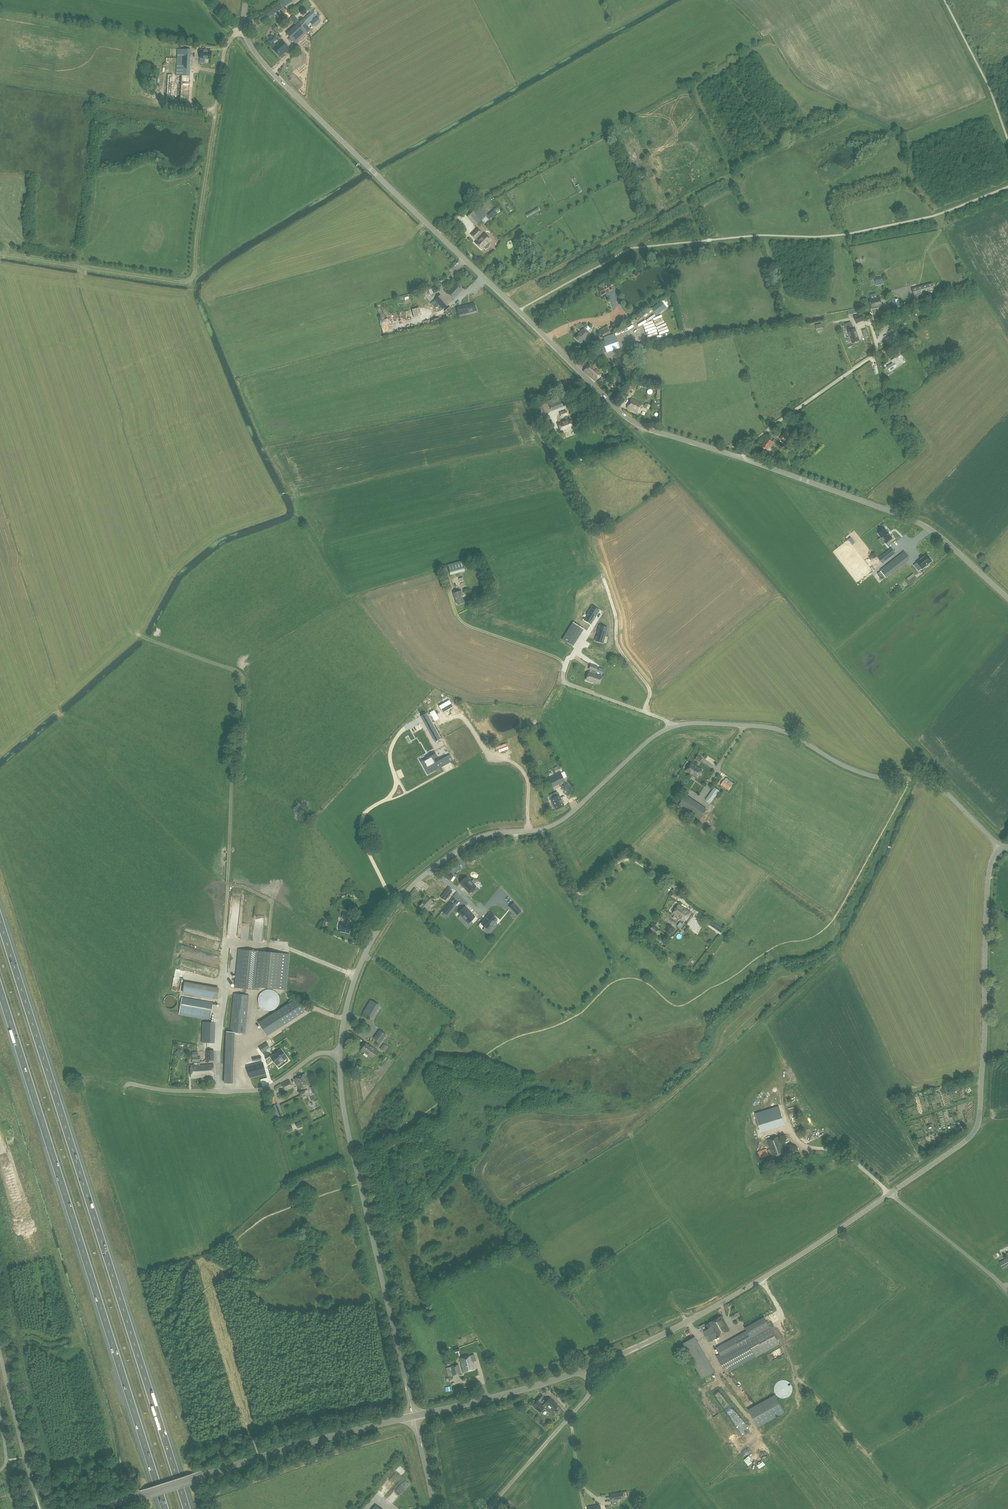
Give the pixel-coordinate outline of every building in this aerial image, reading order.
[(290,3),(289,0),(285,0),(261,16),(264,21),(284,8),(283,8),(290,3)] [(311,12),(302,20),(307,25),(312,20),(311,19),(317,14),(313,10),(311,12)] [(287,34),(295,43),(310,29),(307,25),(302,20),(300,22),(294,16),(290,19),(296,26),(287,34)] [(313,26),(320,20),(317,17),(310,22),(313,26)] [(278,39),(275,35),(269,41),(272,44),(278,39)] [(282,40),(275,45),(274,43),(270,47),(272,49),(279,57),(289,48),(282,40)] [(191,50),(178,49),(176,75),(168,75),(166,100),(188,102),(190,77),(189,77),(191,50)] [(211,51),(201,50),(200,63),(204,63),(205,58),(210,59),(211,51)] [(535,209),(526,214),(527,217),(537,212),(535,209)] [(475,210),(467,217),(475,226),(483,219),(475,210)] [(475,243),(482,249),(484,247),(486,249),(490,245),(488,243),(491,240),(485,234),(482,237),(480,235),(482,233),(477,228),(471,235),(475,239),(476,239),(478,241),(475,243)] [(456,283),(447,293),(454,300),(463,290),(456,283)] [(598,289),(601,296),(612,290),(608,283),(598,289)] [(912,288),(914,296),(935,290),(933,283),(912,288)] [(440,295),(434,300),(442,310),(448,304),(440,295)] [(880,297),(869,300),(872,309),(882,306),(880,297)] [(897,308),(894,298),(889,300),(892,310),(897,308)] [(666,308),(661,302),(651,309),(657,315),(666,308)] [(462,307),(462,306),(457,308),(459,315),(464,314),(464,311),(466,311),(467,313),(476,310),(474,303),(465,306),(462,307)] [(450,306),(445,311),(451,318),(456,314),(450,306)] [(854,317),(856,324),(864,320),(862,314),(854,317)] [(855,341),(855,342),(858,341),(858,340),(859,340),(855,328),(854,328),(851,330),(850,327),(850,326),(852,326),(850,321),(844,323),(846,328),(845,328),(846,332),(848,331),(849,336),(848,337),(849,343),(851,342),(855,341)] [(590,333),(585,328),(575,338),(580,343),(584,340),(583,340),(590,333)] [(890,345),(899,340),(902,338),(897,331),(885,339),(889,345),(890,345)] [(616,336),(603,341),(606,353),(620,348),(616,336)] [(602,354),(600,346),(593,349),(596,356),(602,354)] [(890,359),(892,361),(891,361),(893,364),(887,368),(890,371),(902,363),(898,357),(901,355),(899,352),(890,357),(890,359)] [(595,381),(602,372),(591,363),(583,371),(595,381)] [(634,382),(628,380),(623,393),(629,395),(634,382)] [(559,397),(548,401),(552,410),(563,406),(559,397)] [(631,399),(627,408),(637,413),(641,404),(631,399)] [(543,406),(537,408),(541,418),(547,416),(543,406)] [(565,417),(566,420),(558,423),(561,433),(574,428),(570,419),(568,419),(567,416),(565,417)] [(780,437),(785,441),(787,438),(791,441),(793,437),(793,436),(785,430),(780,437)] [(770,447),(773,442),(767,438),(762,446),(767,450),(768,450),(769,450),(770,450),(771,450),(771,449),(771,448),(770,447)] [(881,537),(886,543),(886,544),(893,538),(890,535),(888,532),(885,528),(884,529),(883,528),(881,530),(881,531),(878,533),(881,537)] [(892,549),(879,559),(883,563),(895,553),(892,549)] [(904,551),(900,554),(906,562),(910,559),(904,551)] [(917,562),(922,569),(925,566),(926,567),(929,565),(928,564),(932,561),(927,554),(924,557),(923,557),(921,559),(917,562)] [(462,561),(447,564),(450,575),(465,571),(462,561)] [(461,591),(453,593),(458,605),(464,603),(461,595),(462,595),(461,591)] [(592,606),(584,620),(591,624),(599,610),(592,606)] [(597,636),(595,641),(603,643),(607,628),(600,625),(597,633),(598,633),(597,636)] [(598,667),(590,665),(589,669),(591,670),(590,672),(589,672),(586,680),(588,680),(588,681),(591,682),(593,682),(599,684),(601,676),(595,674),(596,671),(598,667)] [(449,700),(439,706),(443,713),(453,707),(449,700)] [(435,741),(440,739),(430,720),(425,723),(435,741)] [(432,771),(439,768),(441,767),(441,766),(451,760),(449,755),(435,762),(434,759),(438,757),(436,753),(420,762),(424,769),(430,766),(431,767),(430,768),(432,771)] [(692,763),(686,771),(692,775),(693,775),(694,774),(698,776),(696,778),(697,778),(702,770),(692,763)] [(560,772),(548,778),(553,787),(565,781),(560,772)] [(724,780),(721,785),(728,790),(733,783),(728,780),(726,782),(724,780)] [(706,799),(711,803),(719,791),(714,787),(705,799),(706,799)] [(561,800),(559,795),(551,799),(556,809),(564,805),(562,802),(561,800)] [(448,872),(445,877),(453,882),(455,877),(448,872)] [(469,893),(476,887),(474,884),(476,882),(473,880),(471,882),(467,877),(465,879),(464,879),(460,883),(469,893)] [(443,894),(447,897),(452,890),(448,887),(443,894)] [(427,897),(419,906),(424,911),(432,902),(427,897)] [(447,916),(455,906),(450,902),(442,912),(447,916)] [(517,915),(521,911),(514,903),(510,906),(517,915)] [(679,904),(673,913),(685,922),(691,913),(679,904)] [(470,921),(470,920),(471,920),(475,917),(466,907),(462,910),(462,911),(462,910),(461,911),(459,913),(461,915),(466,921),(468,923),(470,921)] [(351,933),(353,925),(348,924),(350,914),(343,912),(342,918),(346,919),(345,923),(341,923),(340,931),(351,933)] [(490,927),(495,921),(497,919),(495,917),(494,917),(493,916),(490,913),(481,924),(485,927),(486,928),(488,929),(490,927)] [(711,921),(708,925),(718,932),(721,928),(711,921)] [(659,929),(653,925),(648,932),(652,934),(653,932),(655,934),(659,929)] [(259,986),(262,951),(239,949),(235,987),(258,990),(259,986)] [(283,954),(262,951),(259,986),(279,989),(286,989),(289,954),(283,954)] [(230,1032),(234,1033),(245,1034),(248,995),(234,994),(230,1032)] [(213,1003),(182,997),(179,1014),(210,1019),(213,1003)] [(304,1011),(296,999),(259,1023),(267,1035),(304,1011)] [(380,1005),(370,1000),(366,1007),(363,1012),(372,1017),(380,1005)] [(202,1021),(201,1042),(215,1043),(215,1022),(202,1021)] [(374,1038),(380,1043),(386,1035),(379,1030),(374,1038)] [(361,1050),(372,1058),(377,1050),(372,1046),(371,1047),(366,1043),(361,1050)] [(183,1055),(179,1049),(175,1052),(179,1058),(183,1055)] [(225,1073),(233,1074),(234,1050),(226,1049),(225,1073)] [(280,1062),(280,1061),(286,1056),(281,1049),(271,1057),(277,1065),(280,1062)] [(194,1065),(191,1065),(191,1078),(199,1078),(199,1077),(213,1076),(214,1064),(199,1065),(199,1061),(200,1061),(200,1057),(193,1057),(193,1061),(194,1061),(194,1065)] [(254,1066),(247,1068),(249,1073),(250,1077),(266,1073),(263,1064),(254,1066)] [(299,1090),(310,1085),(305,1073),(294,1079),(299,1090)] [(292,1087),(289,1080),(282,1084),(285,1091),(292,1087)] [(270,1106),(277,1103),(273,1096),(267,1098),(270,1106)] [(785,1124),(779,1106),(755,1113),(761,1132),(785,1124)] [(772,1156),(785,1152),(787,1152),(786,1148),(784,1149),(780,1136),(768,1140),(770,1149),(772,1156)] [(1003,1269),(1007,1266),(1007,1252),(1006,1254),(1007,1258),(999,1262),(1003,1269)] [(721,1316),(711,1322),(710,1322),(710,1323),(705,1325),(707,1329),(703,1331),(708,1342),(729,1330),(721,1316)] [(756,1357),(779,1344),(769,1326),(764,1317),(745,1327),(746,1331),(716,1347),(720,1354),(716,1356),(723,1368),(727,1366),(730,1371),(756,1357)] [(713,1372),(694,1338),(682,1344),(702,1379),(713,1372)] [(474,1354),(460,1358),(464,1372),(475,1369),(473,1361),(476,1360),(474,1354)] [(461,1373),(459,1364),(450,1366),(453,1375),(461,1373)] [(748,1409),(758,1427),(784,1412),(774,1395),(748,1409)] [(550,1397),(544,1404),(543,1405),(537,1400),(532,1406),(540,1413),(544,1408),(549,1413),(551,1411),(552,1411),(558,1405),(550,1397)] [(622,1492),(610,1495),(611,1501),(624,1499),(622,1492)]
